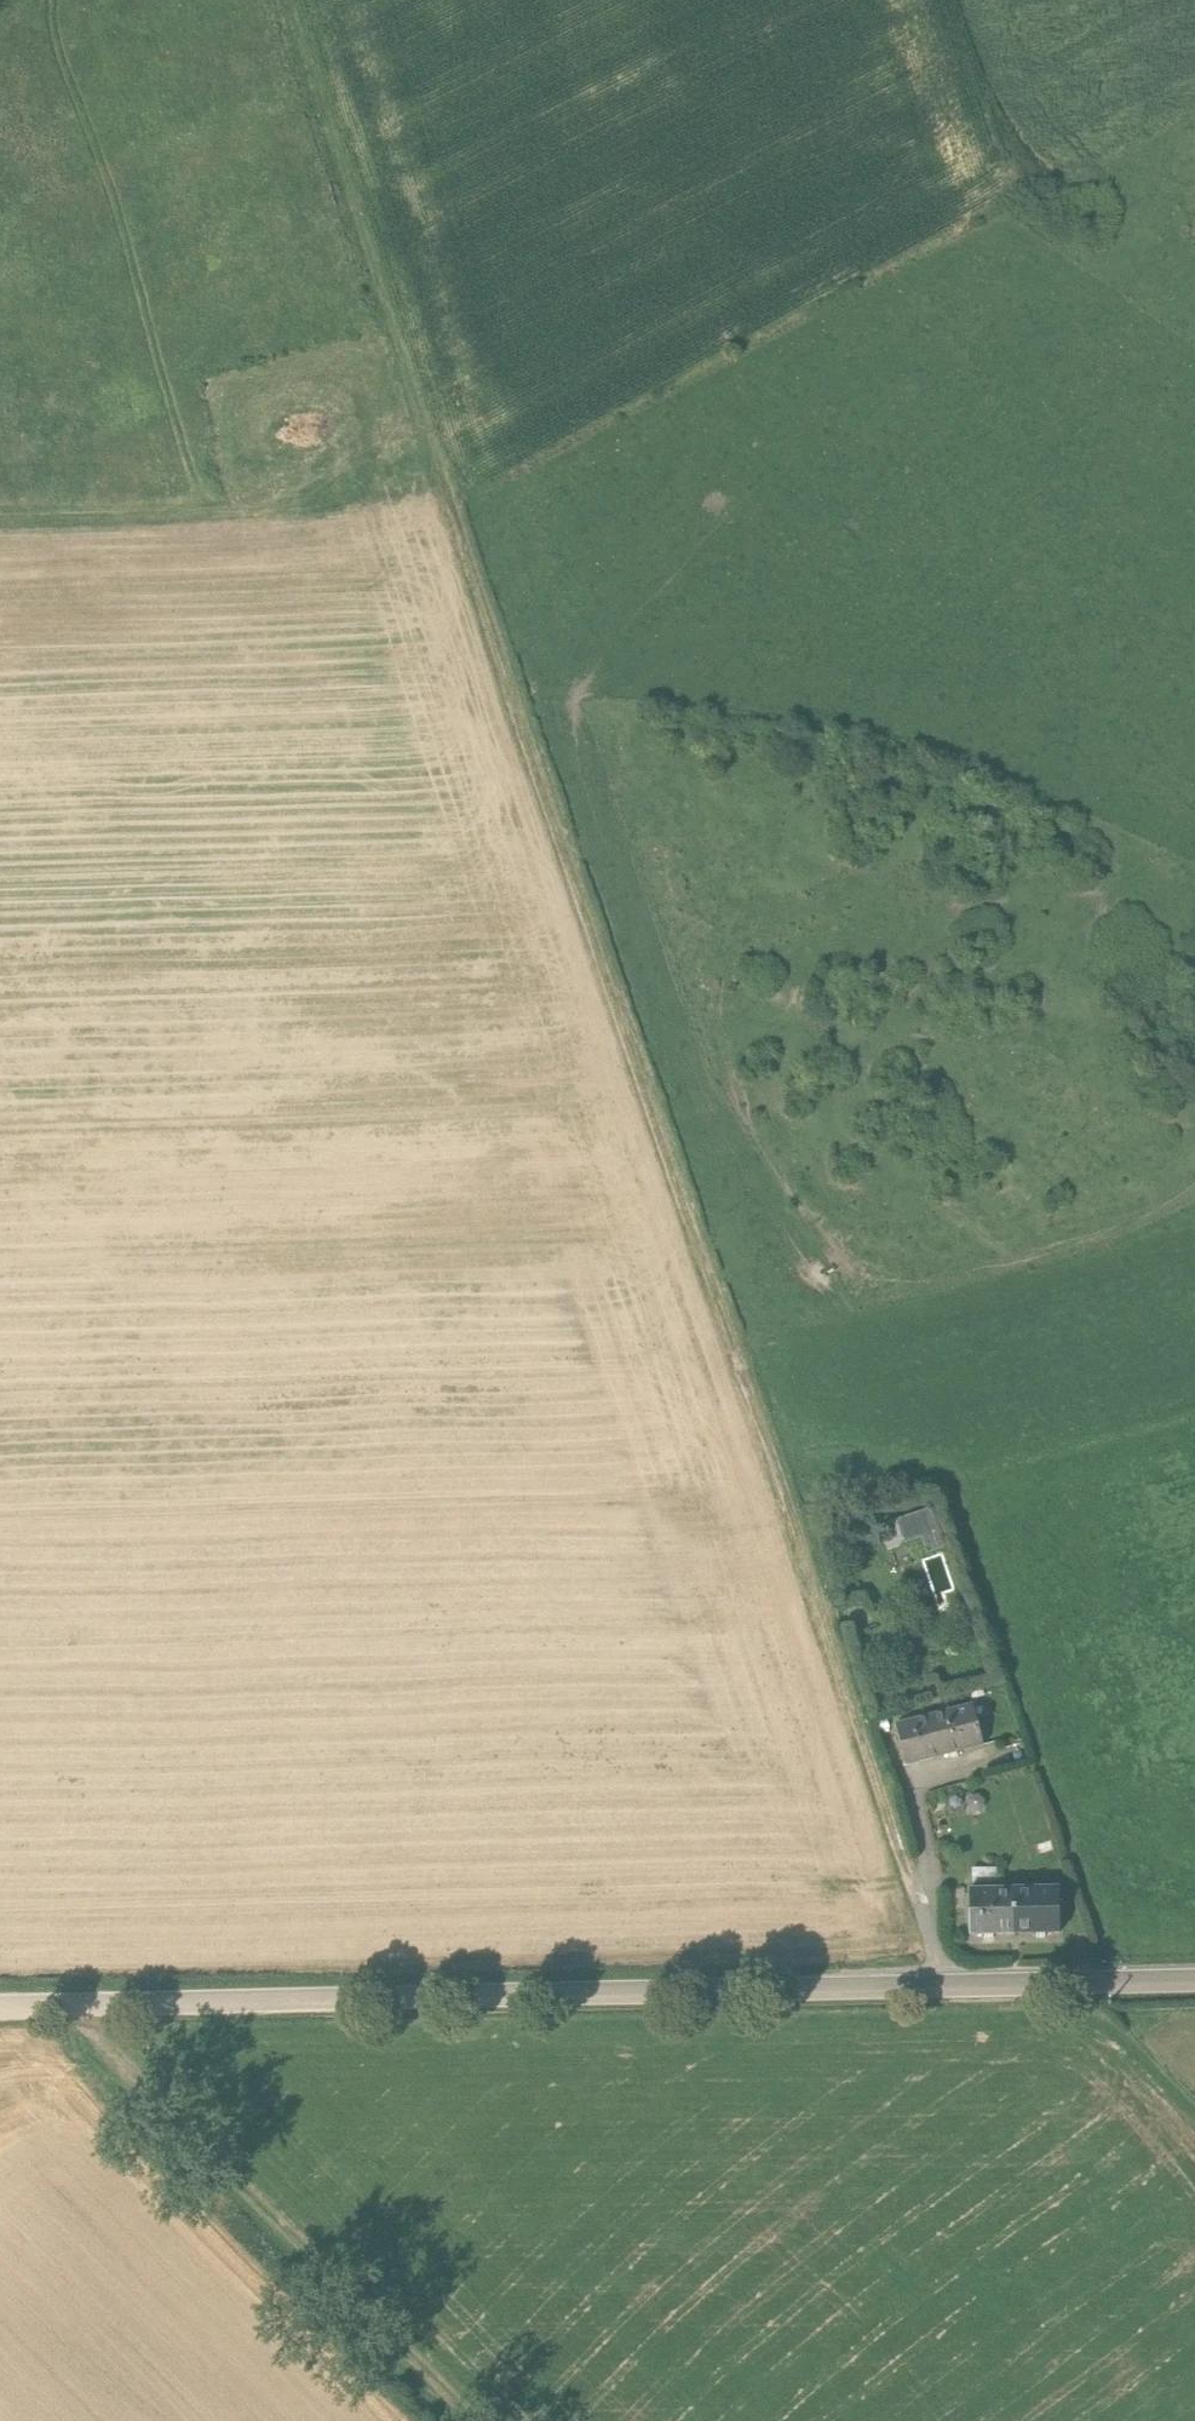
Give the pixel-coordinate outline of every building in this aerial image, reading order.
[(933,1508),(894,1521),(901,1542),(919,1536),(924,1553),(945,1546),(933,1508)] [(974,1702),(897,1722),(907,1762),(984,1742),(974,1702)] [(1060,1889),(1015,1890),(1016,1933),(1060,1933),(1060,1889)] [(1015,1890),(970,1890),(971,1934),(1016,1933),(1015,1890)]
